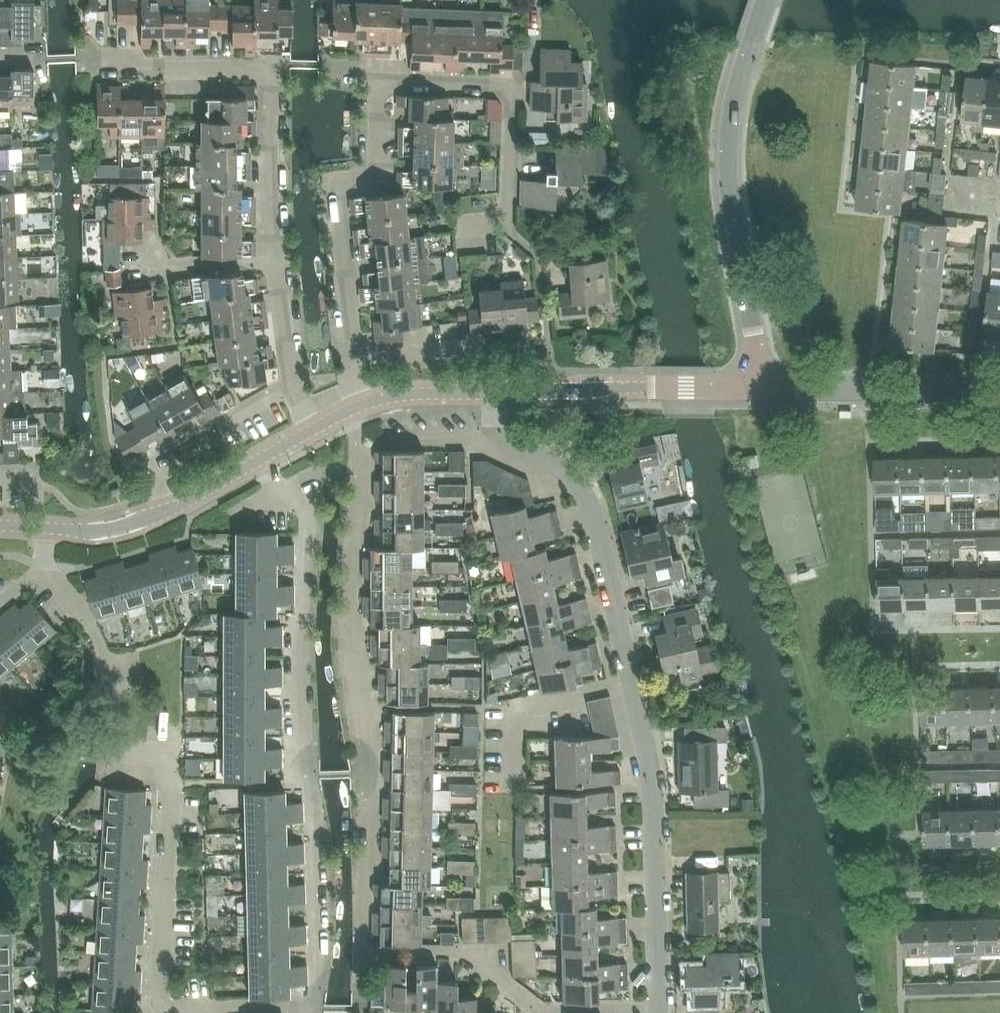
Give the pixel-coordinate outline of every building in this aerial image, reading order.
[(1,25),(1,46),(12,46),(12,4),(12,0),(0,0),(0,25),(1,25)] [(12,46),(22,46),(22,39),(34,39),(34,25),(34,5),(34,0),(12,0),(12,4),(12,46)] [(117,23),(141,23),(141,47),(151,47),(151,34),(164,34),(164,0),(117,0),(117,23)] [(186,47),(186,0),(164,0),(164,34),(176,34),(176,47),(186,47)] [(220,28),(221,4),(209,4),(209,0),(186,0),(186,47),(196,47),(196,34),(209,34),(209,28),(220,28)] [(255,34),(256,34),(286,34),(286,21),(278,21),(278,0),(254,0),(254,4),(255,4),(255,34)] [(354,35),(355,35),(357,1),(357,0),(334,0),(333,22),(324,21),(323,34),(354,35)] [(354,39),(363,39),(363,51),(377,51),(379,2),(357,1),(355,35),(354,35),(354,39)] [(391,40),(400,41),(400,17),(401,17),(401,6),(401,2),(379,2),(377,51),(390,52),(391,40)] [(221,4),(220,28),(232,28),(232,43),(245,43),(245,55),(256,55),(256,34),(255,34),(255,4),(254,4),(221,4)] [(34,25),(42,25),(42,5),(34,5),(34,25)] [(401,17),(400,17),(400,41),(411,41),(410,69),(420,70),(421,56),(433,57),(435,19),(435,8),(401,6),(401,17)] [(445,71),(455,71),(457,19),(458,9),(435,8),(435,19),(433,57),(446,57),(445,71)] [(478,59),(480,20),(480,9),(458,9),(457,19),(455,71),(465,71),(465,58),(478,59)] [(500,68),(513,68),(513,45),(501,44),(502,21),(502,10),(480,9),(480,20),(478,59),(491,59),(490,72),(500,73),(500,68)] [(556,119),(586,120),(586,82),(581,82),(582,62),(570,62),(570,50),(541,49),(540,81),(532,80),(531,108),(556,109),(556,119)] [(871,81),(914,86),(917,65),(873,60),(871,81)] [(19,63),(11,63),(11,75),(12,75),(12,104),(34,104),(34,69),(19,69),(19,63)] [(12,104),(12,75),(11,75),(0,75),(0,109),(12,110),(12,104)] [(944,75),(942,89),(950,90),(952,76),(944,75)] [(964,120),(984,122),(989,79),(969,77),(964,120)] [(989,79),(984,122),(999,124),(999,80),(989,79)] [(912,107),(914,86),(871,81),(868,102),(912,107)] [(105,82),(97,82),(97,124),(110,124),(110,137),(120,137),(120,85),(105,85),(105,82)] [(120,137),(142,136),(142,98),(129,98),(129,85),(120,85),(120,137)] [(142,98),(142,136),(142,148),(165,148),(164,85),(154,85),(155,98),(142,98)] [(230,97),(208,97),(208,119),(208,120),(246,120),(246,107),(254,107),(254,85),(230,85),(230,97)] [(956,90),(950,90),(942,89),(940,110),(954,111),(956,90)] [(415,118),(447,118),(448,96),(398,95),(397,105),(409,105),(409,118),(415,118)] [(866,123),(910,127),(912,107),(868,102),(866,123)] [(948,117),(939,116),(938,130),(946,130),(948,117)] [(403,126),(403,140),(452,141),(453,118),(447,118),(415,118),(415,126),(403,126)] [(252,120),(246,120),(208,120),(208,119),(202,119),(202,142),(235,142),(235,143),(240,143),(240,134),(252,134),(252,120)] [(908,148),(910,127),(866,123),(864,144),(908,148)] [(944,148),(946,130),(938,130),(936,147),(944,148)] [(1,144),(11,144),(12,138),(12,134),(1,133),(1,144)] [(23,138),(12,138),(11,144),(11,148),(21,148),(23,148),(23,138)] [(465,142),(452,141),(403,140),(402,153),(414,154),(413,162),(452,163),(464,164),(465,142)] [(197,142),(197,164),(247,165),(247,151),(235,151),(235,143),(235,142),(202,142),(197,142)] [(864,144),(862,165),(905,169),(908,148),(864,144)] [(554,172),(546,171),(545,181),(522,180),(520,206),(563,209),(580,191),(581,174),(607,176),(609,149),(555,146),(554,172)] [(954,155),(980,158),(981,150),(955,147),(954,155)] [(11,148),(9,149),(9,161),(22,160),(21,148),(11,148)] [(981,150),(980,158),(999,161),(999,152),(989,151),(981,150)] [(52,169),(51,153),(39,154),(40,169),(52,169)] [(933,172),(942,173),(943,159),(935,158),(933,172)] [(451,186),(452,163),(413,162),(413,171),(402,171),(401,185),(451,186)] [(235,178),(247,178),(247,165),(197,164),(197,188),(202,187),(235,187),(235,186),(235,178)] [(119,177),(119,165),(97,165),(97,177),(119,177)] [(862,165),(859,185),(903,190),(905,169),(862,165)] [(142,177),(142,167),(128,167),(128,166),(120,166),(120,176),(128,175),(128,177),(142,177)] [(15,191),(13,171),(0,171),(0,191),(15,191)] [(945,189),(947,174),(931,172),(930,188),(945,189)] [(150,218),(150,211),(147,211),(147,196),(145,196),(145,182),(109,182),(110,196),(108,196),(108,218),(108,219),(150,218)] [(901,211),(903,190),(859,185),(857,206),(901,211)] [(235,186),(235,187),(202,187),(202,209),(252,209),(252,195),(240,195),(240,186),(235,186)] [(432,190),(434,210),(451,208),(449,188),(432,190)] [(943,217),(946,190),(931,189),(929,216),(943,217)] [(15,213),(15,191),(0,191),(0,213),(15,213)] [(404,192),(392,193),(354,197),(356,211),(367,210),(368,219),(406,215),(404,192)] [(202,209),(202,231),(240,231),(240,223),(252,223),(252,209),(202,209)] [(0,213),(0,235),(16,234),(21,234),(20,213),(15,213),(0,213)] [(408,237),(408,236),(406,215),(368,219),(369,227),(357,228),(359,242),(364,241),(408,237)] [(104,218),(104,241),(104,267),(120,267),(120,242),(142,241),(142,228),(155,228),(155,218),(150,218),(108,219),(108,218),(104,218)] [(949,224),(905,220),(903,241),(946,245),(949,224)] [(202,254),(252,254),(252,240),(240,240),(240,231),(202,231),(202,254)] [(16,234),(0,235),(0,256),(17,256),(16,234)] [(980,234),(979,248),(986,249),(988,235),(980,234)] [(377,262),(416,259),(426,257),(424,235),(408,236),(408,237),(364,241),(365,255),(377,254),(377,262)] [(944,266),(946,245),(903,241),(901,261),(944,266)] [(979,248),(977,267),(984,268),(986,249),(979,248)] [(22,256),(17,256),(0,256),(0,278),(18,277),(23,277),(22,256)] [(367,272),(369,286),(413,282),(429,280),(426,257),(416,259),(377,262),(378,271),(367,272)] [(610,299),(606,259),(570,262),(572,292),(558,293),(560,318),(587,315),(586,301),(610,299)] [(942,287),(944,266),(901,261),(899,282),(942,287)] [(984,268),(977,267),(974,290),(981,291),(984,268)] [(121,268),(105,269),(107,286),(123,284),(121,268)] [(195,300),(211,298),(249,292),(255,292),(253,278),(242,279),(241,270),(203,275),(192,277),(195,300)] [(18,277),(0,278),(0,300),(19,300),(18,277)] [(500,281),(501,288),(504,320),(505,320),(519,318),(519,321),(539,319),(537,296),(525,297),(523,279),(500,281)] [(415,303),(413,282),(369,286),(364,286),(365,300),(376,299),(377,308),(381,308),(381,307),(415,303)] [(942,287),(899,282),(897,303),(940,308),(942,287)] [(121,314),(121,313),(162,308),(167,308),(166,297),(153,299),(151,286),(123,290),(113,291),(116,314),(121,314)] [(501,288),(479,290),(480,308),(468,309),(470,333),(491,331),(491,328),(506,326),(505,320),(504,320),(501,288)] [(980,308),(981,291),(974,290),(972,307),(980,308)] [(999,336),(999,292),(990,291),(986,335),(999,336)] [(250,301),(249,292),(211,298),(213,319),(263,313),(261,299),(250,301)] [(422,325),(419,302),(415,303),(381,307),(381,308),(382,319),(374,320),(376,343),(403,340),(402,327),(422,325)] [(938,329),(940,308),(897,303),(894,324),(938,329)] [(10,327),(17,327),(16,306),(0,306),(0,327),(10,327)] [(163,315),(162,308),(121,313),(121,314),(124,335),(130,334),(132,347),(147,345),(146,333),(162,331),(160,316),(163,315)] [(213,319),(216,341),(254,336),(253,328),(264,326),(263,313),(213,319)] [(970,317),(969,331),(978,332),(979,318),(970,317)] [(938,329),(894,324),(892,345),(936,349),(938,329)] [(10,327),(0,327),(0,349),(10,349),(10,327)] [(978,332),(969,331),(967,348),(976,349),(978,332)] [(219,364),(225,363),(268,357),(267,343),(255,345),(254,336),(216,341),(219,364)] [(11,370),(10,349),(0,349),(0,371),(11,370)] [(268,357),(225,363),(228,385),(266,380),(264,367),(276,366),(275,356),(268,357)] [(11,370),(0,371),(0,392),(25,391),(25,390),(23,390),(22,370),(11,370)] [(184,418),(195,412),(200,422),(220,412),(208,391),(197,397),(184,374),(165,385),(184,418)] [(173,424),(184,418),(165,385),(145,396),(171,441),(179,436),(173,424)] [(2,415),(26,413),(25,391),(0,392),(0,415),(2,415)] [(223,410),(236,402),(230,391),(217,398),(223,410)] [(127,459),(149,447),(145,440),(156,434),(162,445),(171,441),(145,396),(126,407),(137,427),(116,438),(127,459)] [(38,445),(37,421),(33,422),(33,413),(26,413),(2,415),(3,437),(4,453),(0,454),(0,464),(19,463),(18,446),(38,445)] [(678,448),(674,432),(662,434),(666,451),(678,448)] [(662,462),(657,442),(617,451),(622,471),(610,474),(619,510),(650,503),(642,467),(662,462)] [(422,471),(422,451),(375,451),(375,462),(382,462),(382,471),(422,471)] [(465,470),(466,451),(450,451),(449,470),(465,470)] [(744,468),(760,465),(758,453),(742,456),(744,468)] [(999,490),(999,473),(999,456),(975,457),(975,490),(999,490)] [(950,457),(925,458),(926,491),(951,491),(950,457)] [(951,491),(975,490),(975,457),(950,457),(951,491)] [(900,458),(875,459),(876,492),(901,492),(900,458)] [(925,458),(900,458),(901,492),(926,491),(925,458)] [(481,485),(482,486),(492,464),(485,461),(473,461),(474,485),(481,485)] [(503,469),(492,464),(482,486),(493,491),(503,469)] [(514,475),(503,469),(493,491),(504,496),(514,475)] [(422,490),(422,471),(382,471),(382,480),(375,480),(375,490),(422,490)] [(529,482),(514,475),(504,496),(507,498),(532,492),(529,482)] [(438,484),(439,490),(439,496),(452,496),(452,483),(438,484)] [(466,483),(452,483),(452,496),(466,496),(466,483)] [(382,499),(382,509),(422,509),(422,490),(375,490),(375,499),(382,499)] [(507,498),(510,508),(525,505),(525,506),(534,504),(532,492),(507,498)] [(681,501),(656,507),(659,521),(684,515),(681,501)] [(490,513),(495,537),(559,522),(556,510),(528,517),(525,506),(525,505),(510,508),(490,513)] [(422,518),(422,509),(382,509),(382,518),(375,518),(375,529),(422,529),(430,529),(430,518),(422,518)] [(977,518),(978,530),(999,529),(999,517),(977,518)] [(927,531),(951,530),(951,518),(926,519),(927,531)] [(951,530),(978,530),(977,518),(951,518),(951,530)] [(902,531),(901,519),(877,520),(877,532),(902,531)] [(902,531),(927,531),(926,519),(901,519),(902,531)] [(562,534),(559,522),(495,537),(501,560),(511,558),(510,557),(536,550),(534,541),(562,534)] [(436,534),(450,534),(450,523),(436,523),(436,529),(436,534)] [(450,523),(450,534),(463,535),(463,523),(450,523)] [(661,523),(623,532),(632,573),(648,570),(652,589),(647,590),(651,609),(674,604),(669,585),(668,585),(666,580),(683,576),(679,558),(670,560),(661,523)] [(382,547),(411,547),(411,548),(422,548),(422,529),(375,529),(375,539),(382,539),(382,546),(382,547)] [(237,531),(237,552),(295,553),(295,543),(277,543),(277,531),(237,531)] [(986,547),(999,546),(999,536),(986,537),(986,547)] [(954,547),(954,537),(935,538),(935,548),(954,547)] [(979,547),(979,537),(960,537),(961,547),(979,547)] [(910,548),(929,548),(929,538),(909,538),(910,548)] [(885,549),(903,548),(903,539),(884,539),(885,549)] [(176,593),(204,585),(192,547),(179,551),(177,544),(163,548),(176,593)] [(411,567),(411,548),(411,547),(382,547),(382,546),(370,546),(370,557),(363,557),(363,567),(411,567)] [(150,601),(176,593),(163,548),(149,552),(151,559),(138,563),(150,601)] [(548,559),(546,549),(546,548),(536,550),(510,557),(511,558),(515,579),(580,565),(577,553),(548,559)] [(237,552),(237,573),(278,573),(278,562),(295,562),(295,553),(237,552)] [(124,560),(109,564),(123,609),(150,601),(138,563),(125,567),(124,560)] [(432,573),(445,573),(445,561),(432,561),(432,573)] [(458,561),(445,561),(445,573),(458,573),(458,561)] [(96,617),(123,609),(109,564),(95,568),(97,575),(84,578),(96,617)] [(582,577),(580,565),(515,579),(520,601),(556,593),(553,583),(582,577)] [(370,576),(370,586),(411,586),(411,567),(363,567),(363,577),(370,576)] [(979,577),(980,607),(999,607),(999,567),(979,568),(979,577)] [(278,584),(278,573),(237,573),(237,594),(295,594),(295,584),(278,584)] [(904,609),(929,608),(929,577),(903,578),(904,609)] [(929,608),(955,608),(954,577),(929,577),(929,608)] [(955,608),(980,607),(979,577),(954,577),(955,608)] [(904,609),(903,578),(878,578),(878,609),(904,609)] [(370,586),(370,596),(363,596),(363,606),(411,606),(411,586),(370,586)] [(520,601),(525,623),(590,609),(587,596),(558,603),(556,593),(520,601)] [(295,594),(237,594),(237,613),(237,614),(266,614),(266,615),(277,615),(277,603),(295,604),(295,594)] [(56,629),(30,598),(20,607),(16,603),(5,612),(34,647),(56,629)] [(441,600),(441,606),(441,612),(454,612),(454,600),(441,600)] [(467,600),(454,600),(454,612),(467,612),(467,600)] [(411,624),(411,606),(363,606),(363,616),(371,616),(371,626),(378,626),(411,624)] [(566,640),(564,629),(593,622),(590,609),(525,623),(531,648),(566,640)] [(703,678),(702,673),(718,670),(711,643),(696,646),(693,637),(703,635),(697,609),(664,617),(668,633),(656,636),(664,672),(679,668),(682,683),(703,678)] [(34,647),(5,612),(0,617),(0,649),(13,664),(34,647)] [(266,615),(266,614),(237,614),(237,613),(226,613),(226,634),(283,634),(283,624),(266,624),(266,615)] [(371,634),(371,644),(419,644),(419,624),(411,624),(378,626),(378,634),(371,634)] [(442,654),(442,632),(431,632),(430,654),(442,654)] [(266,654),(266,643),(283,643),(283,634),(226,634),(226,654),(266,654)] [(447,637),(447,644),(447,649),(461,649),(461,637),(447,637)] [(475,638),(461,637),(461,649),(475,649),(475,638)] [(569,650),(566,640),(531,648),(536,670),(600,655),(598,644),(569,650)] [(429,644),(419,644),(371,644),(371,654),(378,654),(378,664),(387,664),(387,663),(418,662),(419,653),(429,653),(429,644)] [(13,664),(0,649),(0,675),(13,664)] [(226,674),(283,675),(283,666),(266,666),(266,654),(226,654),(226,674)] [(536,670),(540,690),(541,693),(583,683),(581,673),(603,668),(600,655),(536,670)] [(418,662),(387,663),(387,664),(387,672),(378,673),(378,683),(427,683),(427,662),(418,662)] [(265,696),(265,684),(283,684),(283,675),(226,674),(226,695),(265,696)] [(452,688),(466,688),(466,676),(452,676),(452,688)] [(480,677),(466,676),(466,688),(479,688),(480,677)] [(427,702),(427,683),(378,683),(378,693),(386,693),(386,702),(427,702)] [(973,722),(972,688),(947,689),(948,722),(973,722)] [(997,688),(972,688),(973,722),(998,721),(997,688)] [(923,723),(948,722),(947,689),(922,690),(923,723)] [(265,696),(226,695),(226,716),(283,716),(283,707),(265,707),(265,696)] [(587,701),(589,713),(613,708),(610,696),(587,701)] [(592,725),(615,720),(613,708),(589,713),(592,725)] [(386,721),(385,731),(433,732),(434,712),(393,711),(392,721),(386,721)] [(478,713),(464,713),(463,726),(478,726),(478,713)] [(226,716),(226,736),(265,736),(265,725),(283,725),(283,716),(226,716)] [(594,736),(596,736),(619,736),(615,720),(592,725),(594,736)] [(684,740),(684,762),(680,762),(680,791),(694,791),(695,807),(718,806),(718,811),(728,811),(728,806),(729,806),(729,789),(719,789),(717,762),(717,741),(727,741),(727,727),(697,728),(697,727),(684,727),(684,740)] [(433,732),(385,731),(385,741),(392,741),(392,750),(433,751),(433,740),(436,740),(439,737),(439,732),(433,732)] [(226,736),(226,756),(283,757),(283,747),(265,747),(265,736),(226,736)] [(554,736),(555,760),(591,759),(591,749),(619,749),(619,736),(596,736),(594,736),(554,736)] [(464,744),(451,744),(451,756),(464,757),(464,744)] [(478,745),(464,744),(464,757),(477,757),(478,745)] [(998,748),(974,749),(974,761),(998,760),(998,748)] [(924,762),(948,761),(948,749),(923,750),(924,762)] [(974,761),(974,749),(948,749),(948,761),(974,761)] [(433,770),(433,751),(392,750),(392,759),(385,759),(384,769),(433,770)] [(226,756),(226,777),(265,777),(265,766),(283,766),(283,757),(226,756)] [(621,783),(620,770),(591,770),(591,759),(555,760),(555,784),(621,783)] [(974,768),(949,769),(949,781),(974,780),(974,768)] [(974,780),(999,780),(999,768),(974,768),(974,780)] [(391,779),(391,788),(432,789),(433,770),(384,769),(384,779),(391,779)] [(949,769),(924,769),(924,781),(949,781),(949,769)] [(450,783),(450,789),(450,795),(463,795),(464,783),(450,783)] [(477,784),(464,783),(463,795),(477,796),(477,784)] [(212,798),(235,797),(235,786),(212,787),(212,798)] [(151,818),(152,804),(146,803),(147,789),(106,787),(105,815),(151,818)] [(432,808),(432,789),(391,788),(390,797),(384,797),(384,807),(432,808)] [(245,790),(245,812),(305,810),(304,801),(285,801),(285,789),(245,790)] [(586,815),(586,804),(616,804),(616,790),(550,792),(550,815),(586,815)] [(390,817),(390,826),(431,827),(432,808),(384,807),(383,817),(390,817)] [(975,810),(976,843),(999,842),(999,809),(975,810)] [(305,820),(305,810),(245,812),(246,832),(286,832),(285,821),(305,820)] [(950,810),(924,811),(925,844),(950,843),(950,810)] [(950,843),(976,843),(975,810),(950,810),(950,843)] [(150,832),(151,818),(105,815),(103,843),(143,845),(144,831),(150,832)] [(587,825),(586,815),(550,815),(551,838),(617,837),(616,824),(587,825)] [(449,833),(462,833),(463,822),(449,821),(449,833)] [(476,822),(463,822),(462,833),(467,834),(467,847),(476,847),(476,834),(476,822)] [(431,847),(431,827),(390,826),(390,835),(383,835),(383,846),(431,847)] [(246,832),(246,853),(306,851),(305,842),(286,843),(286,832),(246,832)] [(551,838),(551,861),(589,860),(589,850),(617,849),(617,837),(551,838)] [(143,859),(143,845),(103,843),(101,870),(148,873),(148,859),(143,859)] [(431,866),(431,847),(383,846),(383,856),(389,856),(389,865),(431,866)] [(306,861),(306,851),(246,853),(247,873),(287,872),(286,861),(306,861)] [(462,872),(462,860),(449,859),(448,872),(462,872)] [(475,860),(462,860),(462,872),(475,872),(475,860)] [(552,885),(617,883),(617,871),(589,871),(589,860),(551,861),(552,885)] [(430,885),(431,866),(389,865),(389,874),(382,874),(382,882),(382,883),(422,884),(422,885),(430,885)] [(147,887),(148,873),(101,870),(100,898),(140,900),(141,887),(147,887)] [(287,883),(287,872),(247,873),(247,894),(307,892),(306,883),(287,883)] [(690,928),(719,928),(718,901),(732,901),(732,872),(688,873),(690,928)] [(381,894),(381,902),(421,903),(422,885),(422,884),(382,883),(382,882),(374,882),(374,894),(381,894)] [(589,907),(589,905),(589,896),(618,896),(617,883),(552,885),(552,908),(556,908),(589,907)] [(247,894),(248,914),(288,913),(287,902),(307,901),(307,892),(247,894)] [(140,900),(100,898),(98,926),(144,928),(145,914),(139,914),(140,900)] [(448,898),(447,905),(447,910),(461,911),(461,899),(448,898)] [(474,899),(461,899),(461,911),(474,911),(474,899)] [(380,913),(373,912),(373,923),(421,923),(421,903),(381,902),(380,913)] [(589,907),(556,908),(556,930),(562,930),(626,929),(626,916),(598,917),(597,905),(589,905),(589,907)] [(0,909),(0,937),(12,937),(12,909),(0,909)] [(307,923),(288,924),(288,913),(248,914),(248,934),(308,933),(307,923)] [(236,936),(244,935),(244,914),(236,914),(236,936)] [(510,916),(499,917),(499,942),(511,941),(510,916)] [(486,917),(474,918),(475,943),(487,942),(486,917)] [(498,917),(486,917),(487,942),(499,942),(498,917)] [(474,918),(461,918),(463,944),(475,943),(474,918)] [(979,918),(954,919),(955,953),(980,952),(979,918)] [(999,952),(999,918),(979,918),(980,952),(999,952)] [(906,954),(930,953),(929,919),(904,920),(906,954)] [(930,953),(955,953),(954,919),(929,919),(930,953)] [(421,943),(421,923),(373,923),(373,933),(380,933),(380,942),(421,943)] [(144,943),(144,928),(98,926),(96,953),(136,956),(137,942),(144,943)] [(627,942),(626,929),(562,930),(562,953),(598,953),(598,942),(627,942)] [(455,932),(441,932),(440,944),(454,944),(455,932)] [(248,934),(249,955),(289,954),(289,943),(308,942),(308,933),(248,934)] [(12,937),(0,937),(0,965),(13,965),(12,937)] [(511,941),(512,953),(536,952),(535,939),(511,941)] [(692,1008),(721,1006),(719,984),(739,983),(738,951),(705,953),(706,965),(684,967),(686,984),(691,984),(692,1008)] [(536,964),(536,952),(512,953),(511,965),(536,964)] [(95,981),(141,984),(142,970),(136,969),(136,956),(96,953),(95,981)] [(562,953),(563,976),(627,975),(627,962),(599,963),(598,953),(562,953)] [(249,955),(249,975),(309,974),(308,964),(289,964),(289,954),(249,955)] [(372,1005),(384,1005),(384,1006),(411,1006),(411,989),(405,989),(405,964),(384,964),(384,988),(372,989),(372,1005)] [(416,989),(411,989),(411,1006),(430,1006),(437,1006),(437,981),(437,964),(416,964),(416,989)] [(536,964),(511,965),(512,978),(537,977),(536,964)] [(13,993),(13,965),(0,965),(0,993),(13,993)] [(290,996),(289,984),(309,983),(309,974),(249,975),(250,997),(290,996)] [(628,988),(627,975),(563,976),(563,1000),(599,999),(599,988),(628,988)] [(958,994),(983,993),(983,980),(958,981),(958,994)] [(983,980),(983,993),(999,992),(999,980),(983,980)] [(141,984),(95,981),(93,1009),(133,1011),(134,998),(140,998),(141,984)] [(457,996),(456,981),(437,981),(437,1006),(430,1006),(430,1012),(457,1012),(457,996)] [(958,994),(958,981),(930,982),(930,994),(958,994)] [(906,995),(930,994),(930,982),(906,983),(906,995)] [(13,993),(0,993),(0,1012),(14,1012),(13,993)] [(477,1012),(477,996),(457,996),(457,1012),(477,1012)]
